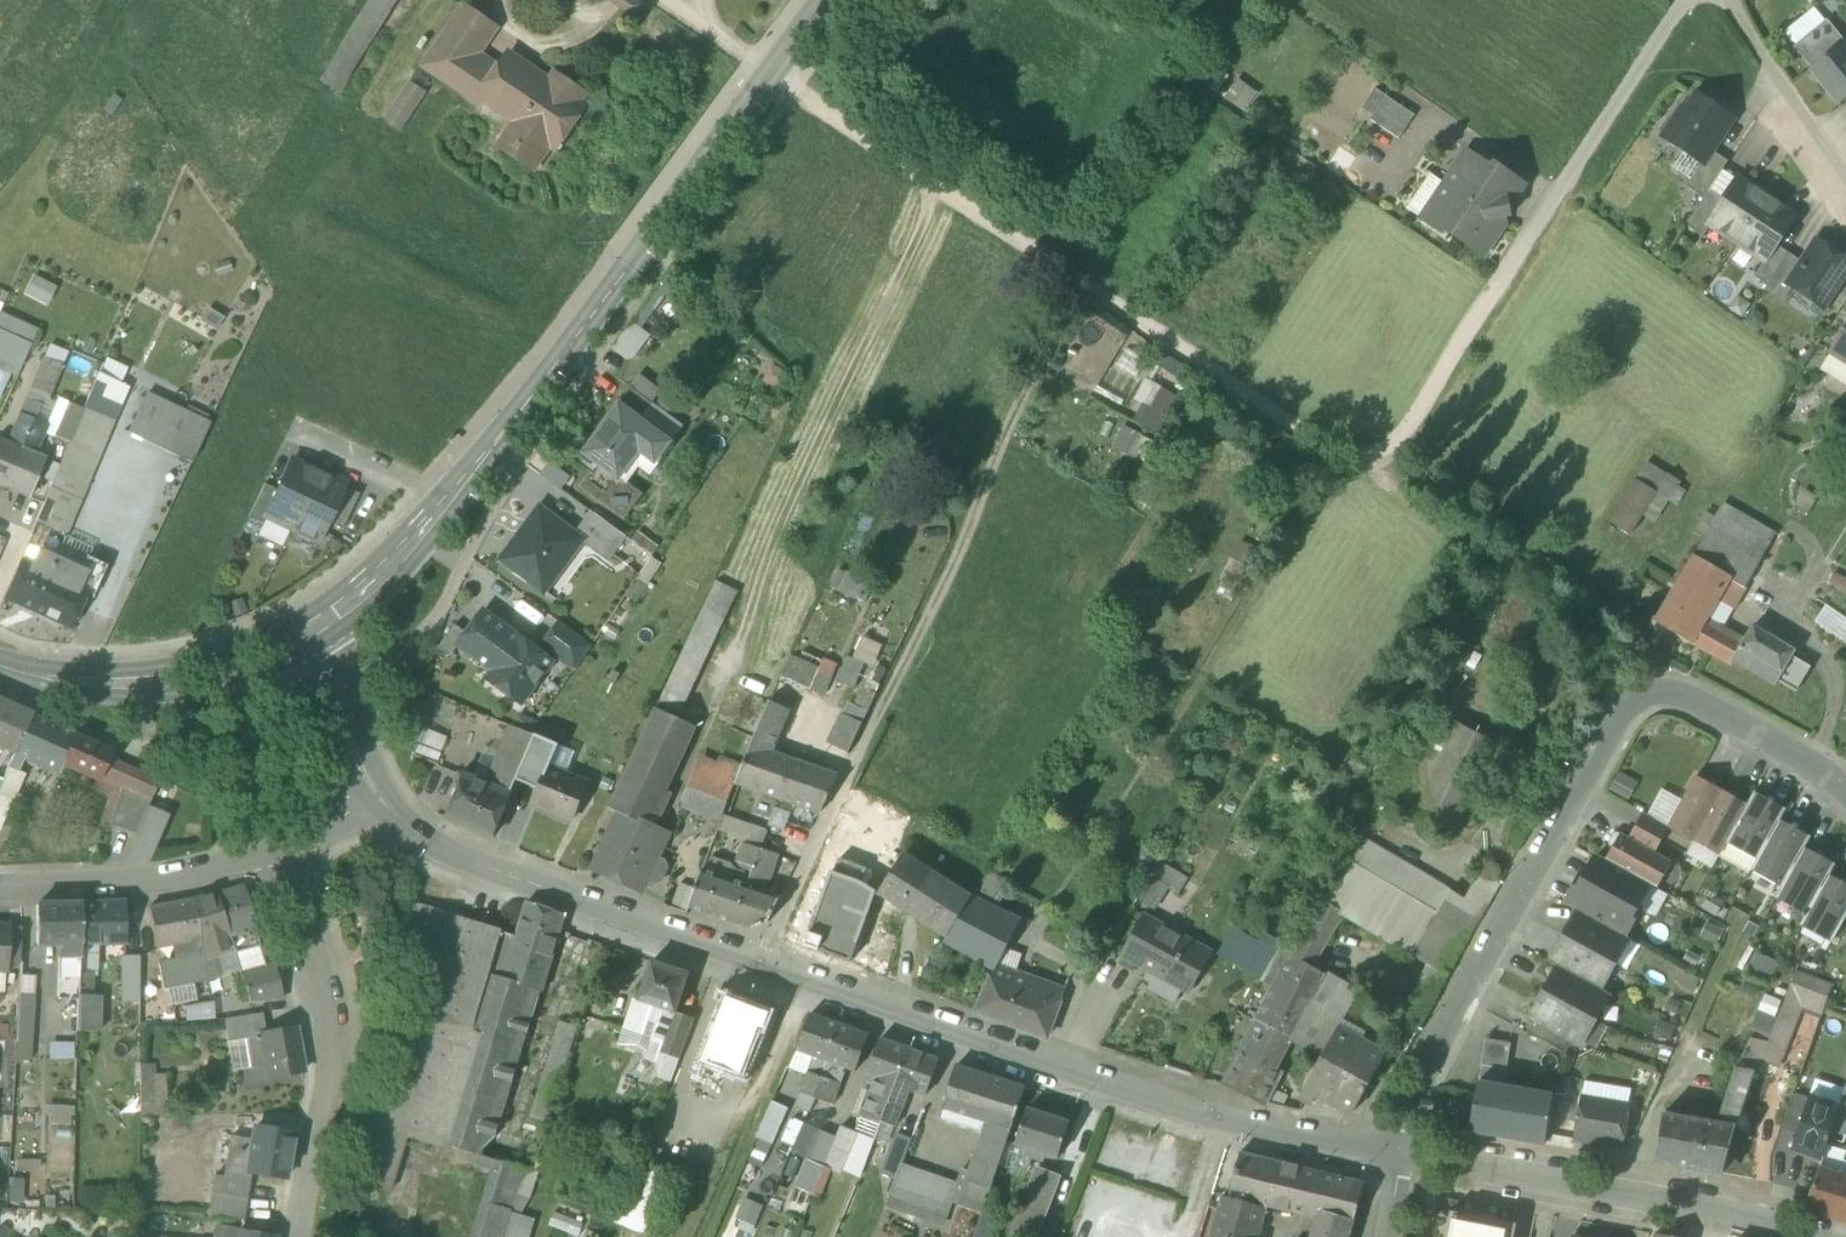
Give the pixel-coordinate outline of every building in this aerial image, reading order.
[(340,95),(400,0),(371,0),(319,82),(340,95)] [(638,0),(608,0),(636,19),(645,5),(638,0)] [(467,5),(449,31),(480,52),(483,54),(500,28),(467,5)] [(1785,32),(1797,48),(1827,24),(1815,8),(1785,32)] [(1797,48),(1813,69),(1845,44),(1828,23),(1827,24),(1797,48)] [(425,67),(456,88),(478,54),(480,52),(449,31),(425,67)] [(1845,44),(1813,69),(1812,70),(1839,105),(1845,100),(1845,45),(1845,44)] [(513,149),(536,165),(550,144),(552,146),(580,104),(578,102),(584,94),(556,75),(550,83),(509,56),(500,69),(478,54),(456,88),(479,104),(483,99),(514,120),(529,131),(524,139),(521,138),(513,149)] [(1239,78),(1225,95),(1244,110),(1258,92),(1239,78)] [(412,82),(386,121),(403,132),(429,94),(412,82)] [(1702,163),(1703,164),(1712,152),(1733,120),(1696,96),(1688,108),(1682,109),(1663,138),(1702,163)] [(1387,97),(1379,109),(1408,128),(1415,116),(1387,97)] [(1400,140),(1408,128),(1379,109),(1371,121),(1400,140)] [(500,140),(513,149),(521,138),(524,139),(529,131),(514,120),(500,140)] [(1446,232),(1484,257),(1505,225),(1504,218),(1511,217),(1508,201),(1514,200),(1515,200),(1525,185),(1496,165),(1493,169),(1468,151),(1445,184),(1447,185),(1431,208),(1437,212),(1429,225),(1444,235),(1446,232)] [(1686,187),(1704,199),(1709,190),(1722,171),(1728,162),(1712,152),(1703,164),(1702,163),(1686,187)] [(1722,171),(1709,190),(1724,200),(1737,180),(1722,171)] [(1711,226),(1737,243),(1768,197),(1761,193),(1759,196),(1749,189),(1737,180),(1724,200),(1708,224),(1711,226)] [(1751,186),(1749,189),(1759,196),(1761,193),(1751,186)] [(1708,224),(1724,200),(1709,190),(1704,199),(1686,226),(1703,238),(1711,226),(1708,224)] [(1775,201),(1768,197),(1737,243),(1764,261),(1766,262),(1776,246),(1794,219),(1781,210),(1773,204),(1775,201)] [(1783,206),(1775,201),(1773,204),(1781,210),(1783,206)] [(1423,220),(1429,225),(1437,212),(1431,208),(1423,220)] [(1823,308),(1845,273),(1845,261),(1816,242),(1802,263),(1788,284),(1792,287),(1823,308)] [(1754,277),(1767,286),(1788,254),(1776,246),(1766,262),(1764,261),(1754,277)] [(1802,263),(1788,254),(1767,286),(1764,290),(1782,302),(1792,287),(1788,284),(1802,263)] [(57,288),(33,277),(24,296),(49,307),(57,288)] [(224,319),(208,308),(199,321),(216,332),(224,319)] [(30,345),(36,331),(0,315),(0,330),(30,345)] [(632,360),(650,334),(632,321),(614,348),(632,360)] [(1831,353),(1845,363),(1845,329),(1831,353)] [(0,330),(0,367),(18,375),(31,345),(30,345),(0,330)] [(50,346),(46,356),(63,364),(68,353),(50,346)] [(1831,353),(1822,367),(1823,371),(1845,385),(1845,363),(1831,353)] [(46,356),(20,415),(33,421),(43,398),(48,400),(63,364),(46,356)] [(1165,356),(1160,369),(1185,379),(1190,366),(1165,356)] [(98,374),(120,385),(128,368),(105,358),(98,374)] [(16,379),(18,375),(0,367),(0,371),(16,379)] [(91,392),(83,410),(110,421),(125,387),(120,385),(98,374),(90,392),(91,392)] [(1157,434),(1180,396),(1146,376),(1133,398),(1142,404),(1132,419),(1157,434)] [(78,387),(70,405),(83,410),(91,392),(90,392),(78,387)] [(623,404),(642,418),(652,404),(629,388),(618,403),(622,406),(623,404)] [(127,433),(191,464),(209,426),(145,396),(127,433)] [(48,400),(43,398),(33,421),(46,426),(56,404),(48,400)] [(656,408),(666,415),(673,406),(663,399),(656,408)] [(57,424),(66,403),(58,400),(56,404),(46,426),(43,433),(51,436),(57,424)] [(68,443),(83,410),(70,405),(66,403),(57,424),(59,425),(54,437),(68,443)] [(583,487),(623,517),(639,495),(618,479),(639,450),(657,463),(673,441),(642,418),(623,404),(622,406),(604,430),(601,427),(581,454),(598,466),(583,487)] [(85,485),(110,421),(83,410),(68,443),(56,473),(85,485)] [(33,421),(20,415),(7,444),(0,441),(0,486),(4,488),(33,421)] [(46,426),(33,421),(4,488),(28,498),(44,459),(34,455),(43,433),(46,426)] [(1119,444),(1135,453),(1140,443),(1146,446),(1149,440),(1128,428),(1119,444)] [(344,485),(317,473),(291,460),(276,491),(264,517),(266,518),(290,530),(317,542),(326,523),(343,488),(344,485)] [(71,514),(85,485),(56,473),(43,503),(44,503),(71,514)] [(1610,522),(1630,535),(1656,494),(1635,481),(1610,522)] [(248,518),(262,525),(266,518),(264,517),(276,491),(263,485),(248,518)] [(326,523),(341,530),(358,495),(343,488),(326,523)] [(36,522),(61,533),(71,514),(44,503),(43,503),(35,522),(36,522)] [(1728,579),(1745,588),(1776,534),(1726,505),(1717,520),(1705,540),(1694,559),(1695,560),(1728,579)] [(502,561),(543,592),(581,542),(582,540),(574,535),(540,510),(502,561)] [(581,542),(608,562),(626,538),(591,512),(574,535),(582,540),(581,542)] [(1693,533),(1705,540),(1717,520),(1705,514),(1693,533)] [(282,548),(283,546),(290,530),(266,518),(262,525),(258,536),(282,548)] [(634,527),(612,559),(649,583),(663,563),(652,555),(659,544),(634,527)] [(317,542),(290,530),(283,546),(309,558),(317,542)] [(65,536),(55,560),(80,571),(85,559),(90,547),(65,536)] [(1238,546),(1229,563),(1247,572),(1256,555),(1238,546)] [(3,600),(32,612),(55,560),(37,552),(31,567),(19,562),(3,600)] [(80,571),(55,560),(32,612),(69,628),(85,592),(89,594),(102,566),(85,559),(80,571)] [(1659,621),(1693,641),(1702,623),(1717,597),(1728,579),(1695,560),(1658,621),(1659,621)] [(1221,578),(1239,587),(1247,572),(1229,563),(1221,578)] [(1845,594),(1845,580),(1834,574),(1829,585),(1845,594)] [(831,590),(864,605),(871,591),(837,576),(831,590)] [(1717,597),(1735,606),(1745,588),(1728,579),(1717,597)] [(626,597),(635,603),(646,586),(637,580),(626,597)] [(716,583),(656,709),(678,719),(738,593),(716,583)] [(1845,643),(1845,619),(1826,606),(1815,622),(1845,643)] [(459,647),(492,671),(501,678),(495,686),(522,705),(554,662),(484,610),(467,633),(458,646),(459,647)] [(542,645),(576,670),(592,646),(559,622),(542,645)] [(1718,633),(1702,623),(1693,641),(1692,642),(1708,651),(1718,633)] [(438,648),(451,658),(459,647),(458,646),(467,633),(455,625),(438,648)] [(1752,629),(1741,646),(1732,661),(1733,661),(1775,687),(1777,682),(1793,656),(1795,652),(1755,628),(1753,626),(1752,629)] [(1741,646),(1718,633),(1708,651),(1732,664),(1733,661),(1732,661),(1741,646)] [(863,638),(854,660),(865,665),(874,669),(884,647),(863,638)] [(744,692),(769,703),(769,702),(775,691),(791,657),(791,656),(779,651),(757,696),(744,691),(744,692)] [(1777,682),(1796,693),(1811,667),(1793,656),(1777,682)] [(788,681),(824,696),(837,664),(824,659),(819,670),(791,657),(775,691),(782,694),(788,681)] [(837,682),(855,690),(865,665),(854,660),(847,657),(837,682)] [(486,679),(495,686),(501,678),(492,671),(486,679)] [(856,706),(868,712),(881,685),(870,681),(866,690),(864,689),(856,706)] [(754,739),(752,745),(770,752),(788,710),(769,702),(769,703),(759,728),(754,739)] [(15,753),(31,717),(0,703),(0,747),(15,753)] [(831,745),(848,754),(868,712),(856,706),(851,704),(831,745)] [(619,812),(650,827),(651,826),(697,727),(678,719),(656,709),(610,809),(619,813),(619,812)] [(1437,713),(1410,768),(1394,803),(1451,836),(1495,745),(1437,713)] [(59,772),(61,765),(74,736),(31,717),(15,753),(8,768),(18,772),(25,757),(59,772)] [(488,785),(511,794),(516,780),(534,735),(512,726),(488,785)] [(439,759),(445,733),(422,728),(416,754),(439,759)] [(718,818),(722,819),(723,816),(736,784),(752,745),(754,739),(730,729),(730,730),(731,731),(717,767),(701,761),(689,787),(724,800),(718,818)] [(566,775),(550,768),(559,745),(534,735),(516,780),(539,790),(532,804),(573,820),(581,801),(579,801),(587,784),(566,775)] [(111,753),(74,736),(61,765),(62,766),(98,782),(107,761),(111,753)] [(575,752),(559,745),(550,768),(566,775),(575,752)] [(808,765),(770,752),(752,745),(736,784),(778,799),(794,805),(820,814),(838,776),(818,769),(820,763),(810,760),(808,765)] [(98,782),(120,792),(148,804),(157,784),(107,761),(98,782)] [(8,768),(0,787),(0,796),(11,801),(13,802),(25,775),(18,772),(8,768)] [(442,819),(492,839),(511,794),(488,785),(461,774),(442,819)] [(1668,828),(1694,842),(1722,791),(1696,777),(1668,828)] [(579,801),(581,801),(588,784),(587,784),(579,801)] [(683,805),(718,818),(724,800),(689,787),(683,805)] [(1040,803),(1057,813),(1065,799),(1049,789),(1040,803)] [(1747,805),(1722,791),(1694,842),(1719,856),(1726,844),(1747,805)] [(134,834),(148,804),(120,792),(114,823),(134,834)] [(1754,793),(1747,805),(1726,844),(1757,861),(1779,820),(1785,810),(1754,793)] [(11,801),(0,796),(0,830),(11,801)] [(794,805),(778,799),(769,826),(785,831),(794,805)] [(148,804),(134,834),(142,838),(131,861),(153,859),(171,815),(148,804)] [(593,869),(642,892),(647,882),(653,885),(661,882),(667,868),(664,860),(658,857),(669,834),(651,826),(650,827),(619,812),(619,813),(593,869)] [(1642,814),(1636,827),(1661,841),(1668,828),(1642,814)] [(762,829),(723,816),(722,819),(717,832),(756,846),(762,829)] [(1799,832),(1779,820),(1757,861),(1751,871),(1782,888),(1804,848),(1810,837),(1799,832)] [(1654,854),(1661,841),(1636,827),(1629,840),(1654,854)] [(1648,884),(1657,888),(1671,863),(1654,854),(1629,840),(1620,835),(1617,833),(1614,834),(1608,843),(1609,847),(1612,848),(1606,860),(1648,884)] [(1362,837),(1348,861),(1436,914),(1450,890),(1362,837)] [(748,886),(764,892),(777,855),(745,844),(738,862),(740,863),(738,868),(737,872),(751,877),(748,886)] [(1834,865),(1804,848),(1782,888),(1776,899),(1806,916),(1829,875),(1834,865)] [(1144,865),(1153,871),(1160,860),(1150,854),(1144,865)] [(1569,907),(1578,911),(1620,935),(1648,884),(1606,860),(1597,856),(1569,907)] [(879,893),(948,937),(971,898),(902,857),(879,893)] [(712,858),(707,872),(748,886),(751,877),(737,872),(738,868),(712,858)] [(804,946),(851,963),(879,893),(866,884),(871,870),(842,859),(837,873),(834,872),(804,946)] [(1411,956),(1436,914),(1348,861),(1324,902),(1322,900),(1297,940),(1300,942),(1295,952),(1296,952),(1274,990),(1273,989),(1255,1020),(1285,1039),(1321,1058),(1338,1028),(1339,1028),(1350,1009),(1359,993),(1312,967),(1342,915),(1411,956)] [(1158,863),(1151,876),(1166,885),(1179,893),(1185,880),(1158,863)] [(1493,866),(1489,864),(1484,865),(1480,869),(1480,874),(1481,877),(1487,880),(1493,879),(1496,875),(1496,870),(1493,866)] [(725,919),(754,929),(769,923),(781,897),(764,892),(748,886),(707,872),(703,870),(696,889),(689,907),(725,919)] [(973,898),(993,907),(1006,884),(988,871),(973,898)] [(1466,899),(1427,964),(1447,976),(1489,902),(1499,883),(1493,879),(1487,880),(1481,877),(1480,874),(1466,899)] [(1829,875),(1806,916),(1800,926),(1831,943),(1845,917),(1845,885),(1829,875)] [(1154,906),(1166,885),(1151,876),(1138,896),(1154,906)] [(672,909),(686,914),(689,907),(696,889),(681,884),(676,897),(667,894),(663,907),(672,909)] [(216,894),(229,936),(254,929),(241,887),(216,894)] [(1466,899),(1450,890),(1436,914),(1411,956),(1426,964),(1427,964),(1466,899)] [(215,955),(233,950),(229,936),(216,894),(192,902),(199,941),(201,951),(202,959),(215,955)] [(994,969),(994,970),(996,966),(1006,948),(1021,920),(993,907),(973,898),(945,942),(994,969)] [(171,946),(183,944),(199,941),(192,902),(192,901),(149,909),(155,948),(171,946)] [(539,991),(543,993),(561,931),(566,916),(528,902),(523,918),(517,937),(517,938),(504,979),(532,989),(539,991)] [(123,905),(80,906),(81,945),(97,944),(124,944),(123,905)] [(37,946),(68,945),(80,945),(81,945),(80,906),(36,907),(37,946)] [(481,1157),(482,1156),(443,1145),(476,1034),(472,1033),(502,933),(517,938),(517,937),(413,906),(402,942),(421,947),(351,1179),(391,1191),(408,1135),(481,1157)] [(1628,939),(1620,935),(1578,911),(1564,937),(1614,965),(1628,939)] [(1123,956),(1148,970),(1184,989),(1190,993),(1211,953),(1144,916),(1123,956)] [(1218,955),(1231,963),(1247,936),(1234,927),(1218,955)] [(21,930),(8,928),(6,964),(19,965),(21,930)] [(259,946),(254,929),(229,936),(233,950),(234,954),(259,946)] [(504,979),(517,938),(502,933),(472,1033),(476,1034),(443,1145),(482,1156),(530,994),(532,989),(504,979)] [(1231,963),(1261,981),(1277,954),(1276,954),(1247,936),(1231,963)] [(1600,990),(1614,965),(1564,937),(1550,962),(1558,967),(1600,990)] [(201,951),(199,941),(183,944),(185,954),(201,951)] [(81,945),(80,945),(79,959),(79,971),(90,971),(97,971),(97,944),(81,945)] [(185,954),(183,944),(171,946),(174,960),(159,962),(163,989),(190,984),(185,954)] [(1282,944),(1276,954),(1277,954),(1261,981),(1273,989),(1274,990),(1296,952),(1295,952),(1282,944)] [(68,945),(67,959),(79,959),(80,945),(68,945)] [(265,967),(259,946),(234,954),(239,971),(240,974),(265,967)] [(1006,948),(996,966),(1018,973),(1025,958),(1006,948)] [(233,950),(215,955),(219,977),(239,971),(234,954),(233,950)] [(201,951),(185,954),(190,984),(206,982),(202,959),(201,951)] [(219,977),(215,955),(202,959),(206,982),(219,979),(219,977)] [(121,988),(138,988),(138,957),(122,957),(120,988),(121,988)] [(79,971),(79,959),(67,959),(60,959),(58,998),(78,999),(78,996),(79,974),(79,971)] [(627,1030),(665,1042),(674,1013),(676,1014),(676,1013),(689,974),(652,962),(639,1001),(637,1000),(627,1030)] [(245,991),(249,1003),(275,1001),(282,1000),(270,965),(265,967),(240,974),(245,991)] [(1065,990),(1018,973),(996,966),(994,970),(994,969),(979,1004),(975,1012),(1047,1038),(1065,990)] [(1609,995),(1600,990),(1558,967),(1544,992),(1595,1021),(1609,995)] [(1178,998),(1184,989),(1148,970),(1144,978),(1178,998)] [(79,974),(78,996),(90,996),(90,971),(79,971),(79,974)] [(20,975),(19,996),(35,997),(36,976),(20,975)] [(1800,1008),(1821,1016),(1831,988),(1794,975),(1785,1000),(1784,1002),(1800,1008)] [(138,1002),(138,988),(121,988),(121,1002),(138,1002)] [(778,1009),(723,988),(691,1072),(721,1083),(725,1072),(748,1080),(778,1009)] [(1581,1046),(1595,1021),(1544,992),(1530,1018),(1534,1020),(1572,1041),(1581,1046)] [(17,1045),(31,1046),(35,997),(19,996),(17,1030),(17,1043),(17,1045)] [(99,996),(90,996),(78,996),(78,999),(76,1028),(76,1032),(98,1033),(99,996)] [(213,1002),(185,1007),(186,1022),(214,1020),(213,1002)] [(1751,1039),(1737,1068),(1755,1072),(1760,1060),(1778,1066),(1800,1008),(1784,1002),(1768,1043),(1751,1039)] [(1339,1028),(1363,1042),(1375,1022),(1350,1009),(1339,1028)] [(661,1054),(680,1060),(695,1019),(676,1013),(676,1014),(674,1013),(665,1042),(661,1054)] [(224,1022),(228,1043),(247,1039),(262,1036),(267,1035),(262,1014),(253,1015),(224,1022)] [(797,1051),(814,1057),(828,1062),(840,1025),(810,1014),(797,1051)] [(1222,1084),(1266,1106),(1268,1102),(1274,1091),(1282,1073),(1271,1067),(1285,1039),(1255,1020),(1222,1084)] [(1565,1054),(1572,1041),(1534,1020),(1527,1033),(1565,1054)] [(531,1117),(549,1123),(578,1027),(559,1021),(531,1117)] [(840,1025),(828,1062),(845,1068),(856,1071),(869,1036),(840,1025)] [(1341,1105),(1354,1112),(1387,1055),(1363,1042),(1339,1028),(1338,1028),(1321,1058),(1300,1097),(1313,1104),(1317,1097),(1339,1109),(1341,1105)] [(267,1035),(262,1036),(270,1077),(303,1071),(295,1030),(267,1035)] [(660,1058),(661,1054),(665,1042),(627,1030),(622,1046),(660,1058)] [(254,1080),(270,1077),(262,1036),(247,1039),(252,1068),(254,1080)] [(247,1039),(228,1043),(234,1071),(252,1068),(247,1039)] [(867,1075),(876,1079),(896,1086),(909,1050),(880,1039),(867,1075)] [(1482,1066),(1507,1070),(1511,1044),(1486,1041),(1482,1066)] [(31,1046),(17,1045),(15,1060),(30,1061),(31,1046)] [(909,1050),(896,1086),(909,1090),(925,1096),(939,1060),(909,1050)] [(814,1057),(797,1051),(790,1069),(807,1076),(808,1072),(814,1057)] [(823,1077),(828,1062),(814,1057),(808,1072),(823,1077)] [(843,1073),(845,1068),(828,1062),(823,1077),(814,1099),(816,1099),(833,1106),(845,1073),(843,1073)] [(941,1117),(983,1131),(1008,1138),(1025,1087),(989,1076),(957,1066),(941,1117)] [(139,1067),(140,1107),(152,1107),(151,1075),(151,1067),(139,1067)] [(1754,1073),(1755,1072),(1737,1068),(1735,1068),(1716,1124),(1735,1127),(1753,1073),(1754,1073)] [(807,1076),(801,1094),(814,1099),(823,1077),(808,1072),(807,1076)] [(152,1107),(161,1107),(166,1107),(166,1075),(151,1075),(152,1107)] [(890,1103),(896,1086),(876,1079),(862,1115),(882,1123),(890,1103)] [(1542,1144),(1544,1145),(1544,1144),(1553,1095),(1551,1095),(1484,1084),(1485,1083),(1479,1082),(1476,1098),(1467,1097),(1465,1107),(1474,1108),(1470,1131),(1470,1132),(1472,1132),(1522,1140),(1522,1141),(1524,1141),(1542,1144)] [(903,1107),(909,1090),(896,1086),(890,1103),(903,1107)] [(1839,1108),(1831,1129),(1845,1134),(1845,1086),(1839,1108)] [(1268,1102),(1286,1107),(1287,1097),(1274,1091),(1268,1102)] [(816,1099),(814,1099),(801,1094),(796,1108),(809,1113),(816,1099)] [(1781,1129),(1796,1134),(1808,1099),(1794,1094),(1781,1129)] [(1575,1140),(1621,1148),(1628,1106),(1582,1098),(1575,1140)] [(1822,1158),(1831,1129),(1839,1108),(1808,1098),(1808,1099),(1796,1134),(1791,1148),(1822,1158)] [(760,1139),(773,1145),(789,1109),(773,1102),(757,1137),(760,1139)] [(893,1127),(895,1127),(903,1107),(890,1103),(882,1123),(893,1127)] [(161,1107),(152,1107),(140,1107),(140,1118),(162,1118),(161,1107)] [(1026,1155),(1043,1160),(1045,1154),(1058,1158),(1070,1123),(1027,1109),(1016,1144),(1028,1148),(1026,1155)] [(882,1123),(862,1115),(855,1132),(859,1134),(875,1141),(875,1139),(882,1123)] [(1731,1141),(1735,1127),(1716,1124),(1663,1115),(1654,1163),(1722,1174),(1730,1146),(1731,1141)] [(802,1127),(804,1123),(792,1118),(782,1142),(793,1147),(802,1127)] [(893,1127),(882,1123),(875,1139),(887,1144),(893,1127)] [(832,1169),(842,1174),(844,1171),(859,1134),(855,1132),(841,1126),(836,1137),(824,1166),(832,1169)] [(815,1132),(802,1127),(793,1147),(791,1154),(804,1159),(815,1132)] [(222,1179),(247,1183),(249,1173),(286,1178),(293,1135),(253,1128),(251,1142),(229,1139),(223,1177),(222,1179)] [(808,1160),(824,1166),(836,1137),(821,1130),(808,1160)] [(983,1131),(966,1182),(991,1190),(1008,1138),(983,1131)] [(859,1178),(875,1141),(859,1134),(844,1171),(859,1178)] [(883,1171),(897,1177),(902,1165),(911,1140),(897,1135),(883,1171)] [(773,1145),(760,1139),(750,1161),(763,1167),(773,1145)] [(1267,1207),(1291,1213),(1302,1169),(1302,1168),(1239,1153),(1229,1198),(1266,1209),(1267,1207)] [(812,1195),(824,1166),(808,1160),(796,1187),(812,1195)] [(526,1168),(500,1161),(495,1170),(473,1236),(504,1236),(526,1168)] [(959,1185),(902,1165),(897,1177),(890,1195),(913,1203),(947,1215),(948,1215),(959,1185)] [(820,1198),(832,1169),(824,1166),(812,1195),(820,1198)] [(650,1234),(664,1175),(632,1167),(618,1226),(650,1234)] [(1027,1209),(1045,1216),(1060,1176),(1043,1169),(1027,1209)] [(1320,1173),(1302,1169),(1291,1213),(1309,1217),(1320,1173)] [(1845,1222),(1845,1178),(1818,1169),(1807,1205),(1805,1210),(1845,1222)] [(1364,1188),(1365,1184),(1320,1173),(1309,1217),(1317,1219),(1311,1236),(1348,1236),(1364,1188)] [(213,1175),(209,1194),(245,1202),(247,1183),(222,1179),(223,1177),(213,1175)] [(8,1179),(8,1203),(23,1203),(23,1179),(8,1179)] [(984,1211),(991,1190),(966,1182),(958,1205),(983,1214),(984,1211)] [(242,1221),(245,1202),(209,1194),(205,1218),(242,1221)] [(736,1221),(755,1227),(762,1203),(743,1197),(736,1221)] [(1266,1209),(1229,1198),(1222,1197),(1210,1236),(1258,1236),(1266,1209)] [(909,1213),(943,1225),(947,1215),(913,1203),(909,1213)] [(1027,1209),(1018,1231),(1033,1236),(1036,1236),(1039,1231),(1045,1216),(1027,1209)] [(984,1211),(983,1214),(975,1236),(989,1236),(997,1216),(984,1211)] [(1516,1225),(1497,1221),(1498,1219),(1481,1216),(1481,1218),(1451,1212),(1446,1236),(1514,1236),(1516,1225)] [(1045,1216),(1039,1231),(1054,1236),(1060,1222),(1045,1216)]
